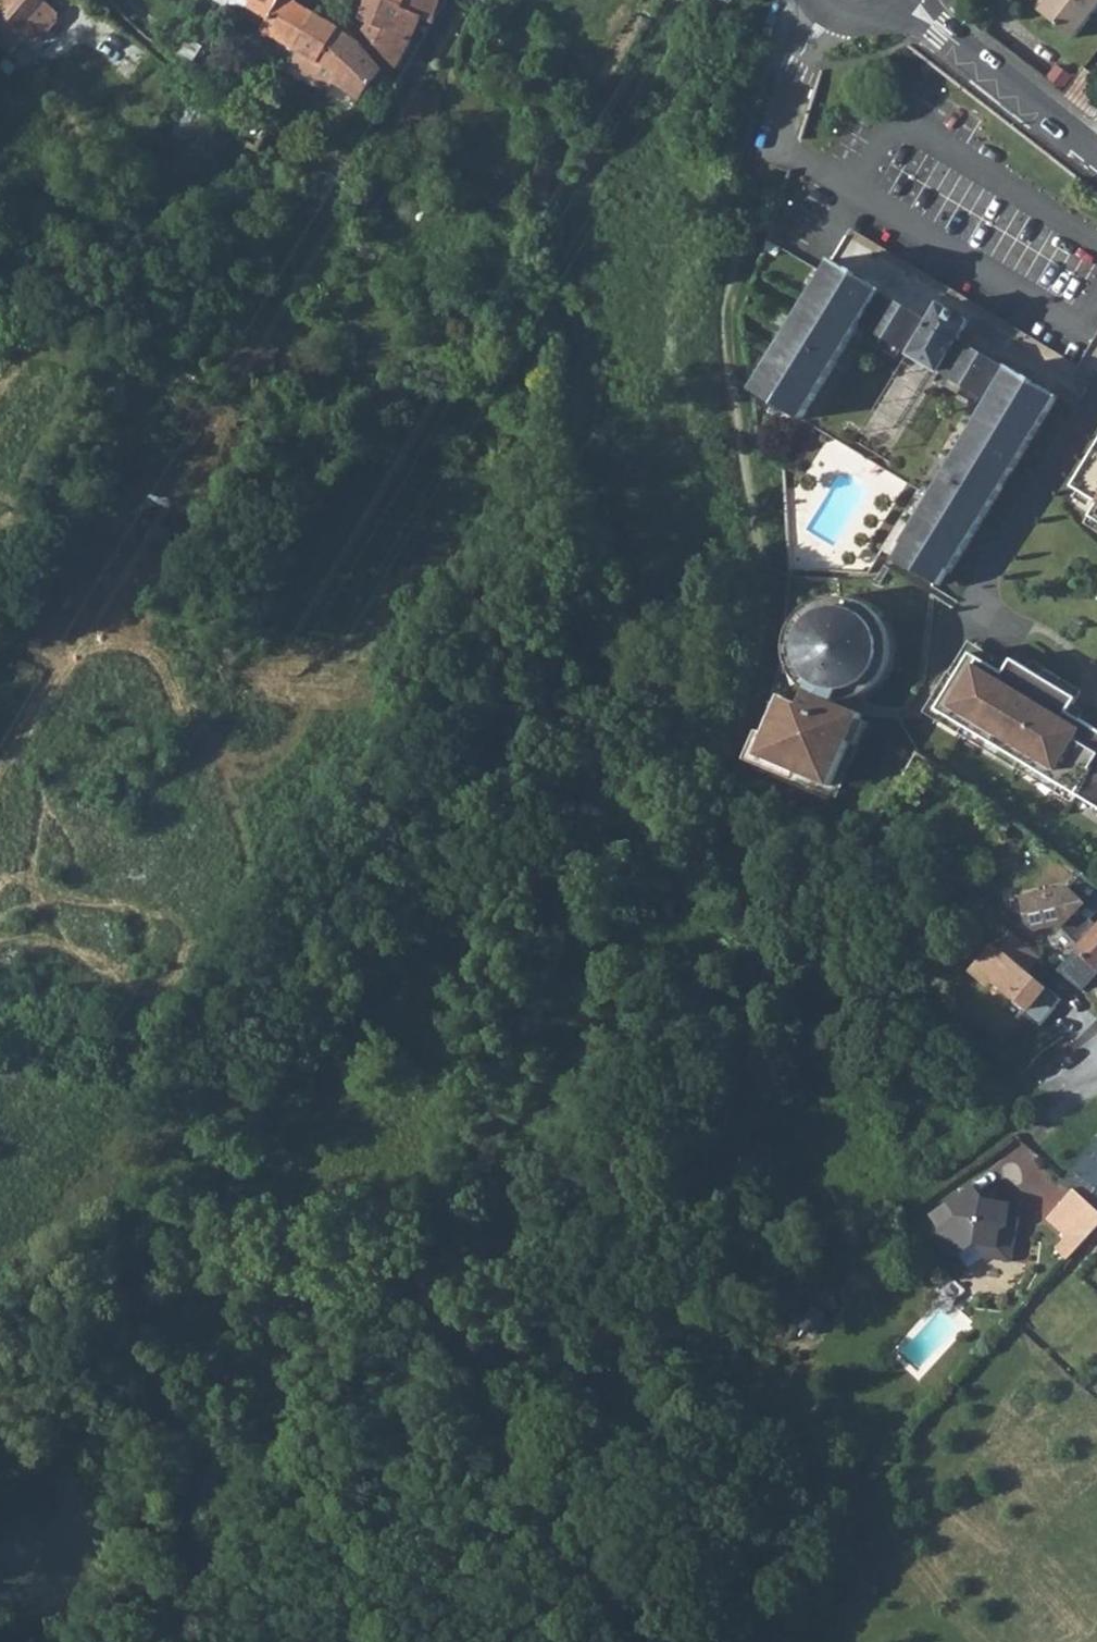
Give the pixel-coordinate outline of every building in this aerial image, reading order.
[(17,27),(41,0),(0,0),(0,12),(2,14),(17,27)] [(17,27),(32,41),(39,40),(58,19),(57,12),(44,0),(41,0),(17,27)] [(262,24),(277,0),(230,0),(262,24)] [(299,51),(290,64),(327,93),(334,83),(359,102),(381,72),(362,48),(358,43),(342,31),(296,0),(277,0),(262,24),(299,51)] [(364,31),(391,68),(417,20),(400,14),(401,11),(381,0),(365,0),(358,18),(367,23),(364,31)] [(401,11),(405,0),(381,0),(401,11)] [(439,0),(405,0),(401,11),(400,14),(417,20),(430,25),(439,0)] [(1038,15),(1074,39),(1096,9),(1096,0),(1049,0),(1038,15)] [(32,41),(17,27),(1,44),(21,63),(37,45),(32,41)] [(172,55),(190,65),(198,52),(181,41),(172,55)] [(883,290),(832,259),(824,272),(752,390),(803,421),(862,324),(988,401),(901,544),(903,546),(895,559),(940,586),(948,573),(950,574),(1058,397),(1007,366),(1006,368),(958,339),(969,322),(940,304),(930,321),(882,292),(883,290)] [(1075,488),(1096,501),(1096,450),(1075,488)] [(786,701),(760,756),(828,789),(862,718),(837,707),(843,695),(853,692),(867,685),(876,672),(881,658),(880,644),(877,633),(870,624),(864,619),(854,614),(838,611),(827,613),(814,620),(804,631),(799,644),(798,658),(802,671),(807,679),(814,686),(803,709),(786,701)] [(1064,708),(1073,694),(1013,657),(1004,671),(972,651),(937,707),(1096,807),(1096,728),(1064,708)] [(1074,948),(1096,969),(1096,925),(1090,918),(1096,910),(1096,888),(1091,883),(1078,872),(1068,886),(1022,895),(1028,922),(1035,928),(1057,923),(1079,943),(1074,948)] [(1004,952),(994,944),(972,971),(991,986),(995,981),(1030,1009),(1026,1014),(1042,1027),(1064,1000),(1030,973),(1043,956),(1017,936),(1004,952)] [(1063,1179),(1084,1198),(1096,1182),(1096,1144),(1095,1142),(1093,1142),(1063,1179)] [(1014,1218),(987,1214),(989,1201),(980,1200),(969,1183),(926,1214),(935,1231),(934,1235),(934,1240),(942,1253),(955,1255),(972,1244),(982,1257),(1007,1261),(1014,1218)] [(1042,1220),(1061,1236),(1051,1249),(1062,1259),(1096,1221),(1096,1211),(1070,1189),(1042,1220)] [(989,1201),(987,1214),(1014,1218),(1016,1205),(989,1201)]
